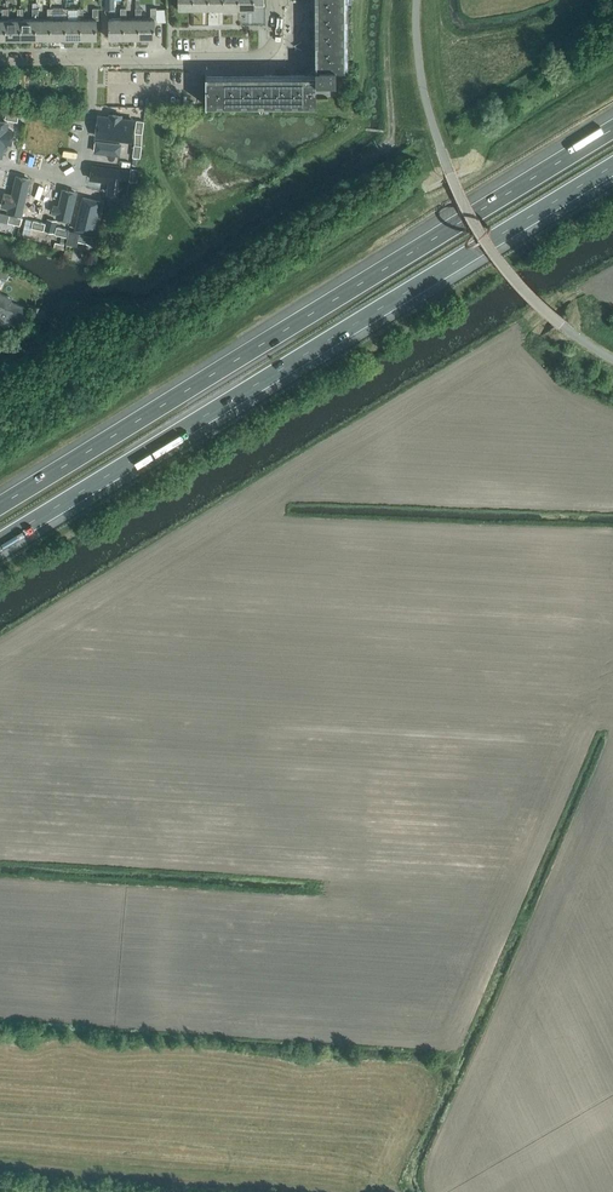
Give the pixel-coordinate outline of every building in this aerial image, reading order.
[(115,0),(105,0),(105,9),(115,9),(115,0)] [(139,18),(141,18),(141,8),(139,8),(139,0),(136,0),(136,18),(126,18),(124,18),(124,38),(139,38),(139,18)] [(178,8),(194,8),(194,0),(178,0),(178,8)] [(194,8),(209,8),(209,0),(194,0),(194,8)] [(345,68),(345,0),(315,0),(315,74),(206,75),(206,104),(316,104),(316,81),(336,81),(336,68),(345,68)] [(209,8),(224,8),(224,0),(209,0),(209,8)] [(224,8),(239,8),(239,0),(224,0),(224,8)] [(239,8),(254,8),(254,0),(239,0),(239,8)] [(151,18),(141,18),(139,18),(139,38),(155,38),(154,19),(156,19),(156,7),(151,7),(151,18)] [(8,19),(8,8),(3,8),(3,19),(0,19),(0,38),(6,38),(6,19),(8,19)] [(21,19),(23,19),(23,8),(18,8),(18,19),(8,19),(6,19),(6,38),(21,38),(21,19)] [(36,19),(38,19),(38,8),(33,8),(33,19),(23,19),(21,19),(21,38),(36,38),(36,19)] [(51,19),(53,19),(53,8),(51,8),(48,8),(48,19),(38,19),(36,19),(36,38),(51,38),(51,19)] [(66,19),(68,19),(68,8),(63,8),(63,19),(53,19),(51,19),(51,38),(66,38),(66,19)] [(81,19),(83,19),(83,8),(78,8),(78,19),(68,19),(66,19),(66,38),(81,38),(81,19)] [(97,19),(98,19),(98,8),(93,8),(93,18),(83,19),(81,19),(81,38),(97,38),(97,19)] [(124,18),(126,18),(126,8),(121,8),(121,18),(109,18),(109,38),(124,38),(124,18)] [(5,119),(17,121),(19,114),(6,111),(5,119)] [(132,138),(134,121),(99,117),(97,133),(132,138)] [(136,120),(135,132),(142,133),(144,121),(136,120)] [(0,125),(0,158),(3,159),(10,127),(0,125)] [(124,158),(125,145),(97,142),(96,155),(124,158)] [(134,144),(132,157),(133,157),(140,158),(142,145),(134,144)] [(122,183),(123,170),(96,167),(94,180),(122,183)] [(131,168),(129,180),(137,181),(138,169),(131,168)] [(32,181),(17,177),(13,196),(6,195),(2,210),(9,212),(9,213),(24,216),(32,181)] [(135,198),(137,181),(129,180),(127,197),(135,198)] [(52,187),(36,183),(28,218),(44,221),(52,187)] [(77,194),(64,191),(57,222),(70,224),(77,194)] [(100,203),(85,200),(79,231),(93,234),(100,203)] [(8,222),(20,225),(22,217),(9,214),(8,222)] [(26,218),(22,233),(29,235),(31,227),(33,220),(26,218)] [(44,230),(54,232),(57,220),(47,218),(44,230)] [(31,227),(44,230),(45,223),(33,220),(31,227)] [(62,235),(67,237),(69,230),(69,229),(56,226),(55,234),(62,235)] [(78,240),(80,233),(69,230),(67,237),(66,243),(77,246),(78,240)] [(78,240),(90,243),(92,236),(80,233),(78,240)] [(60,243),(55,241),(54,246),(64,248),(66,243),(67,237),(62,235),(60,243)] [(0,293),(0,323),(9,327),(10,323),(23,312),(25,307),(11,301),(12,298),(0,293)]
